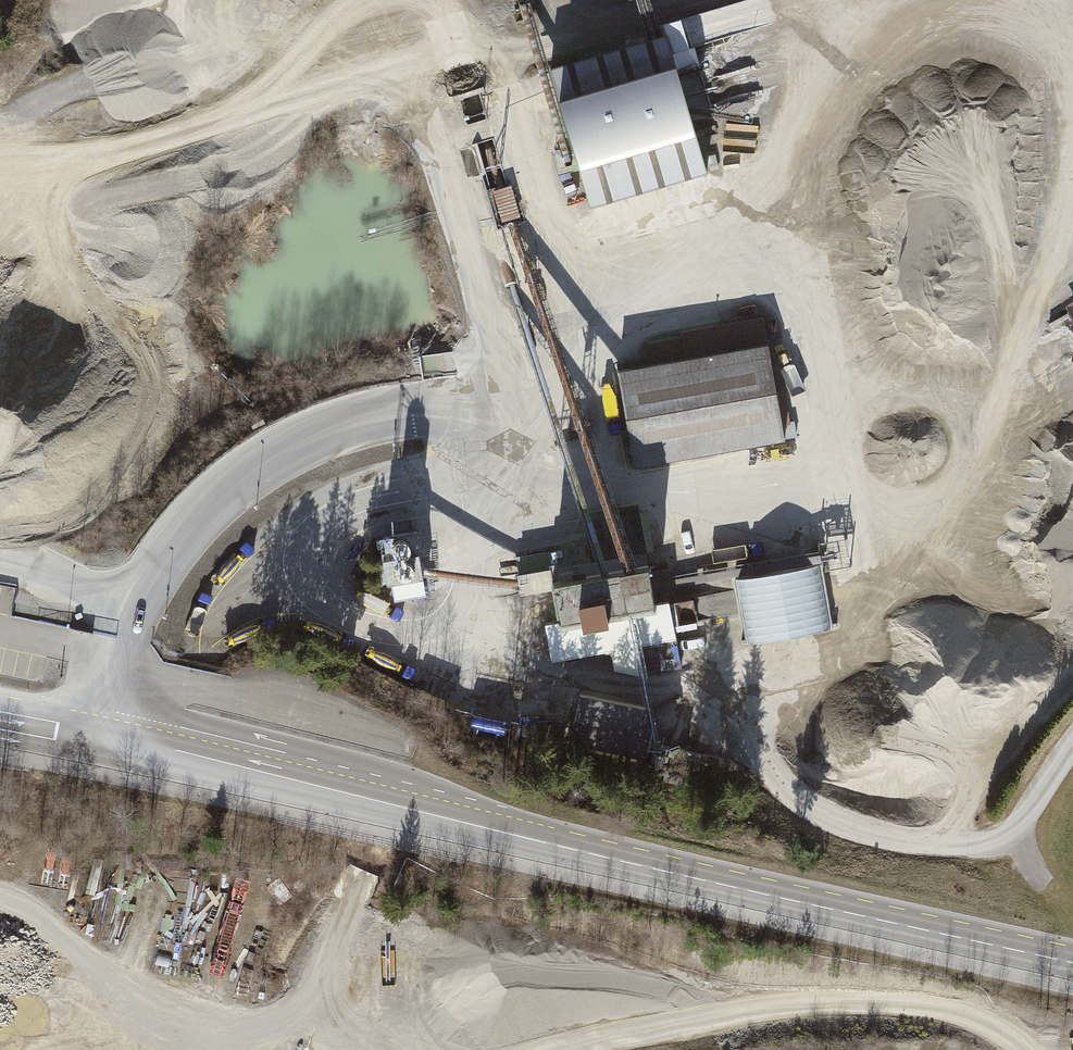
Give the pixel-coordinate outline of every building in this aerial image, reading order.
[(552,70),(590,206),(708,174),(670,38),(552,70)] [(618,372),(634,471),(792,444),(769,315),(683,330),(685,339),(646,345),(649,367),(618,372)] [(380,539),(389,598),(431,592),(422,532),(380,539)] [(657,551),(558,566),(567,625),(665,610),(657,551)] [(737,573),(748,639),(832,624),(821,559),(737,573)] [(17,585),(0,583),(0,609),(15,610),(17,585)] [(665,706),(589,686),(577,732),(654,752),(665,706)]
